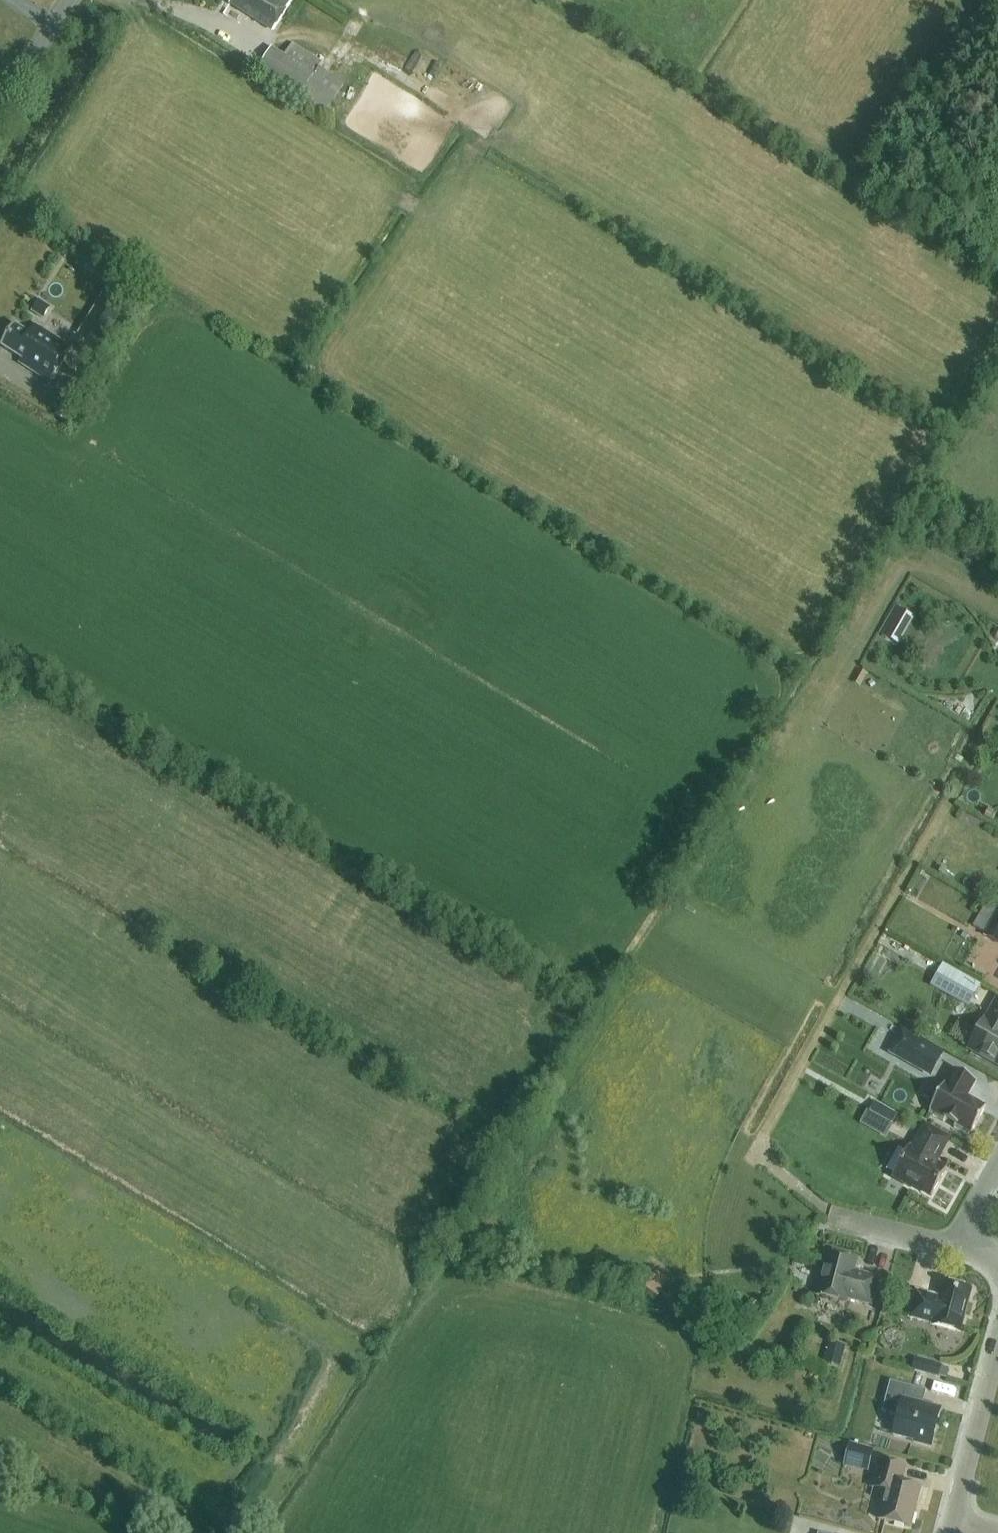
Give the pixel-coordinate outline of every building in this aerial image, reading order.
[(293,0),(232,0),(230,3),(273,32),(293,0)] [(318,68),(322,62),(293,43),(285,56),(272,48),(257,72),(323,115),(344,84),(318,68)] [(111,284),(79,334),(102,349),(135,298),(111,284)] [(41,302),(35,312),(45,319),(51,309),(41,302)] [(50,380),(70,348),(37,327),(31,336),(16,326),(4,345),(18,354),(16,358),(50,380)] [(882,631),(898,641),(913,615),(897,606),(882,631)] [(997,944),(997,914),(986,937),(997,944)] [(959,973),(953,984),(975,996),(981,985),(959,973)] [(997,1001),(986,1021),(985,1020),(970,1047),(997,1062),(997,1001)] [(901,1032),(892,1050),(932,1072),(942,1054),(901,1032)] [(971,1133),(986,1107),(967,1096),(976,1081),(955,1069),(946,1085),(944,1083),(929,1110),(930,1110),(928,1114),(943,1122),(945,1119),(955,1124),(953,1128),(968,1136),(970,1132),(971,1133)] [(892,1124),(898,1114),(875,1101),(870,1112),(892,1124)] [(934,1163),(948,1139),(924,1126),(912,1148),(909,1146),(891,1177),(911,1187),(912,1185),(931,1196),(946,1170),(934,1163)] [(871,1305),(878,1278),(854,1272),(857,1260),(826,1253),(815,1295),(846,1303),(847,1299),(871,1305)] [(646,1285),(660,1293),(669,1277),(656,1269),(646,1285)] [(916,1290),(909,1318),(932,1323),(932,1325),(960,1332),(971,1290),(942,1282),(939,1296),(916,1290)] [(823,1364),(840,1369),(846,1345),(829,1341),(823,1364)] [(937,1375),(940,1364),(915,1358),(912,1369),(937,1375)] [(931,1446),(940,1409),(911,1401),(915,1387),(889,1381),(882,1412),(897,1416),(892,1435),(914,1440),(913,1442),(931,1446)] [(872,1463),(875,1450),(851,1444),(848,1457),(872,1463)] [(910,1527),(920,1488),(901,1483),(905,1467),(877,1460),(871,1486),(885,1490),(878,1519),(910,1527)]
